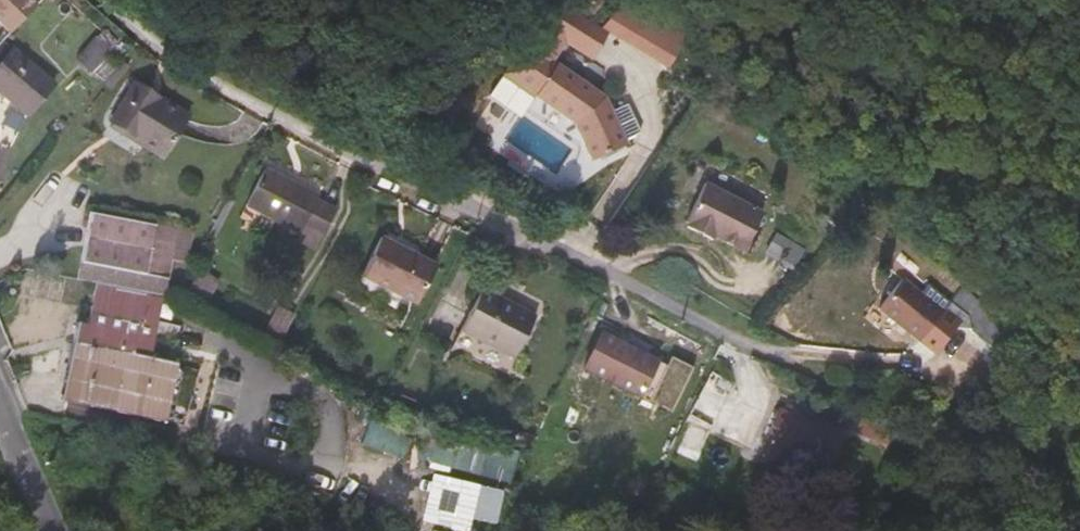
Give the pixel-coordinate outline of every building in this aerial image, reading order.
[(551,62),(564,42),(570,47),(592,61),(608,35),(583,15),(558,0),(503,76),(528,94),(534,98),(557,66),(551,62)] [(102,71),(126,42),(112,30),(88,58),(102,71)] [(13,41),(0,54),(0,86),(33,118),(60,88),(13,41)] [(611,114),(604,97),(557,66),(534,98),(574,126),(592,163),(627,148),(625,144),(636,139),(636,137),(642,135),(628,105),(611,114)] [(518,108),(528,94),(503,76),(487,97),(506,110),(510,103),(518,108)] [(162,161),(188,119),(133,85),(109,124),(143,145),(142,148),(162,161)] [(19,151),(1,147),(0,150),(0,180),(13,183),(19,151)] [(330,245),(334,236),(349,208),(329,198),(329,196),(276,168),(256,204),(313,232),(312,236),(330,245)] [(748,254),(767,216),(707,187),(689,225),(691,227),(689,231),(716,245),(719,239),(748,254)] [(197,261),(203,231),(101,214),(94,250),(66,246),(61,275),(174,296),(176,282),(178,280),(186,282),(191,261),(197,261)] [(773,234),(765,257),(794,266),(802,243),(773,234)] [(415,309),(435,271),(379,243),(360,281),(415,309)] [(221,302),(232,283),(224,279),(211,272),(201,291),(221,302)] [(969,321),(917,277),(893,306),(933,339),(938,336),(950,345),(969,321)] [(512,364),(534,322),(480,294),(459,335),(512,364)] [(1005,344),(1022,321),(990,295),(977,311),(977,323),(980,323),(1005,344)] [(290,348),(306,314),(289,306),(274,338),(290,348)] [(613,334),(597,370),(686,412),(708,366),(685,355),(678,369),(669,365),(670,361),(613,334)] [(175,423),(187,366),(91,345),(79,402),(175,423)] [(730,405),(742,380),(724,370),(711,395),(730,405)] [(372,420),(365,444),(403,454),(410,430),(372,420)] [(544,448),(546,434),(533,430),(530,444),(544,448)]
